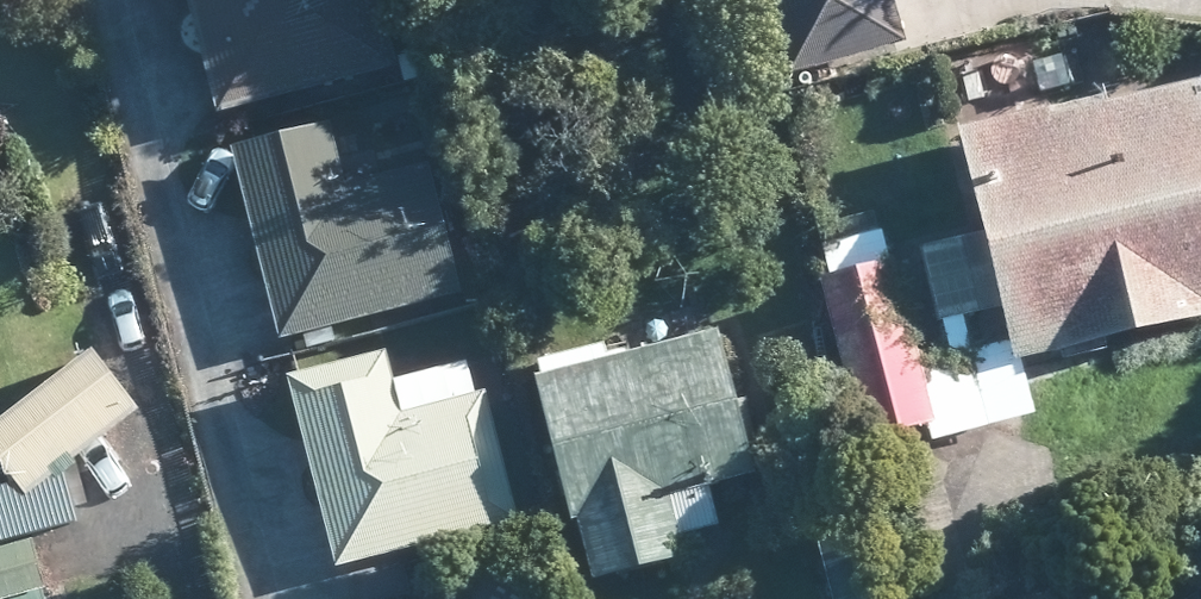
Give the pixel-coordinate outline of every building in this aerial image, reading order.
[(205,12),(217,60),(231,115),(253,110),(258,128),(288,119),(284,102),(413,69),(394,0),(202,0),(205,12)] [(805,80),(920,46),(907,0),(782,0),(805,80)] [(1200,326),(1200,79),(983,132),(987,146),(1005,222),(1008,237),(985,241),(1002,314),(1026,309),(1039,366),(1200,326)] [(446,168),(384,183),(362,189),(348,129),(249,154),(265,216),(296,342),(313,337),(317,353),(348,344),(344,328),(479,296),(446,168)] [(938,366),(920,295),(912,263),(903,266),(848,279),(841,281),(882,444),(924,434),(942,429),(946,442),(1000,429),(992,395),(982,354),(938,366)] [(685,567),(706,561),(701,539),(736,531),(727,490),(775,479),(740,334),(627,362),(624,349),(558,366),(610,583),(685,567)] [(157,411),(142,393),(114,356),(17,430),(3,442),(44,497),(157,411)] [(534,527),(501,396),(417,418),(403,358),(305,381),(319,439),(351,572),(418,555),(534,527)] [(883,532),(832,547),(847,598),(903,598),(883,532)] [(48,586),(58,582),(46,541),(0,555),(0,598),(48,586)]
